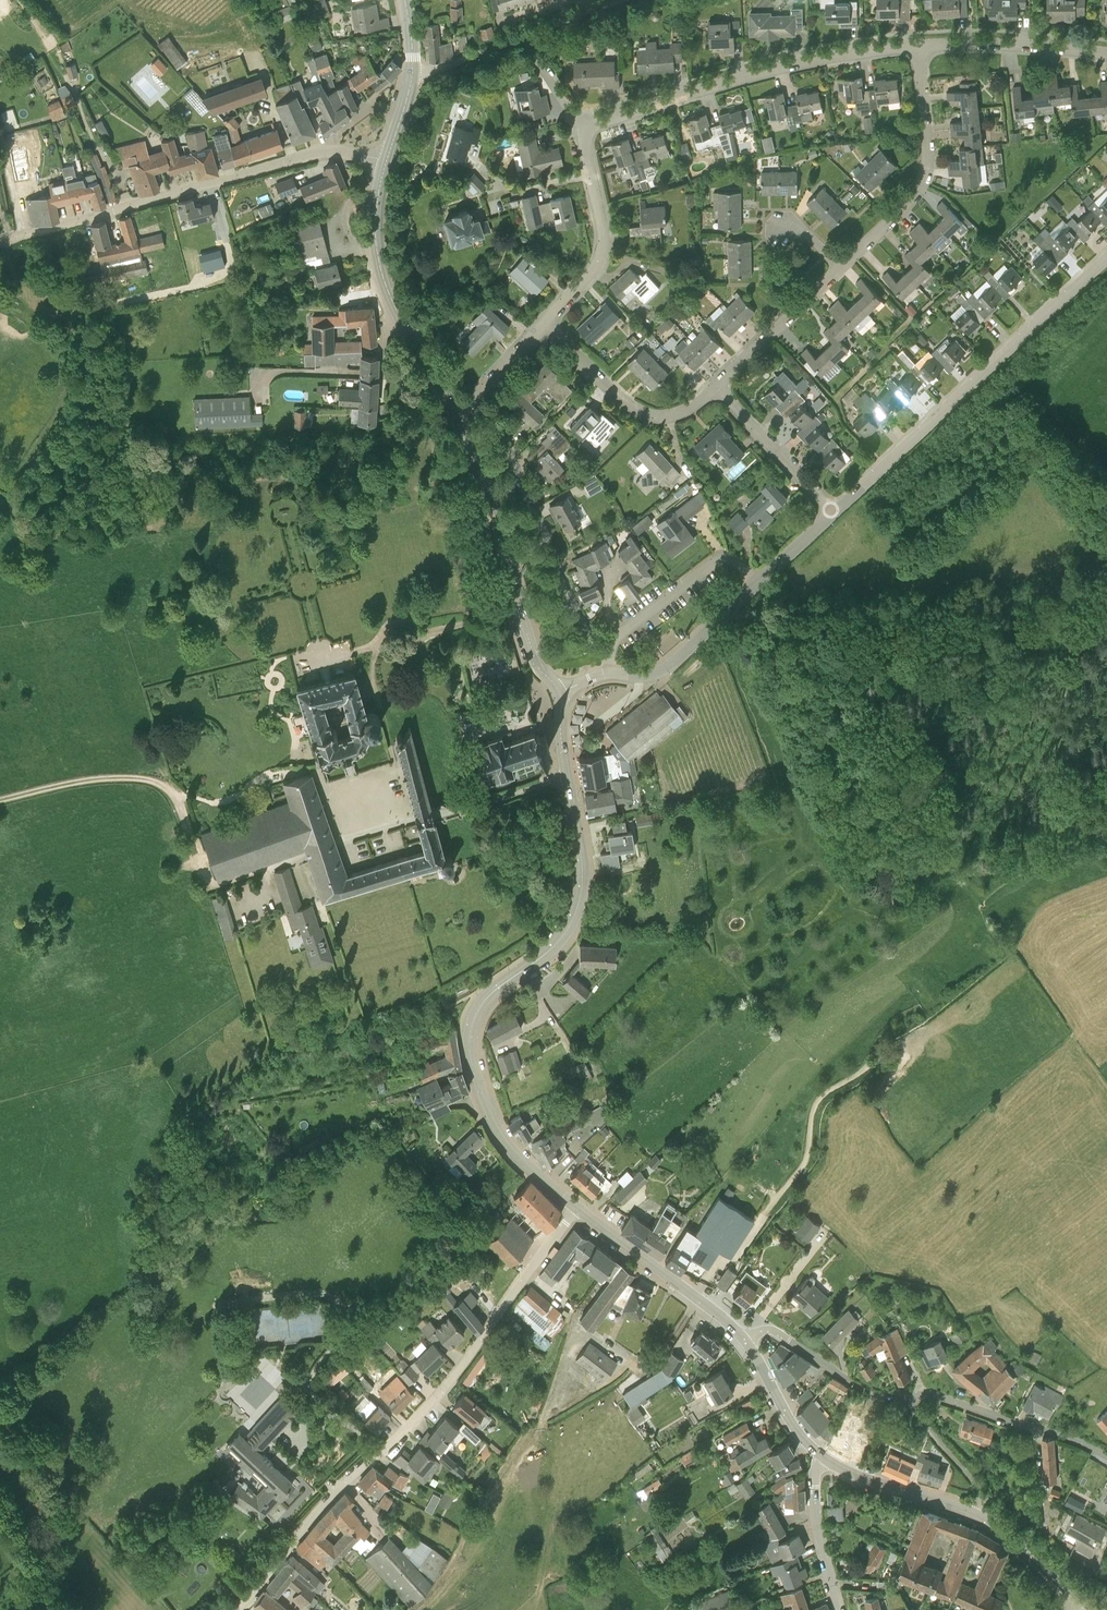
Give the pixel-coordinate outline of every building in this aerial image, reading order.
[(331,14),(325,0),(319,0),(318,1),(324,17),(326,16),(331,14)] [(461,19),(461,7),(460,0),(450,0),(451,8),(451,19),(461,19)] [(510,0),(497,0),(499,10),(512,6),(510,0)] [(835,4),(835,0),(821,0),(821,7),(825,7),(826,22),(845,21),(846,27),(858,26),(857,8),(849,8),(849,4),(835,4)] [(878,17),(896,16),(896,22),(910,21),(910,0),(878,0),(878,17)] [(925,8),(933,8),(934,17),(952,16),(952,13),(956,13),(956,16),(968,15),(967,0),(924,0),(925,8)] [(1017,18),(1017,6),(1024,6),(1024,0),(988,0),(989,18),(1017,18)] [(1048,17),(1066,17),(1066,20),(1075,20),(1075,14),(1084,14),(1084,0),(1048,0),(1048,17)] [(378,18),(376,2),(359,5),(363,29),(389,25),(388,17),(378,18)] [(277,10),(282,22),(294,17),(289,5),(277,10)] [(795,27),(802,27),(802,9),(792,10),(792,15),(777,16),(765,16),(763,13),(758,13),(750,13),(751,35),(759,34),(760,37),(770,36),(770,34),(795,34),(795,27)] [(725,53),(735,52),(734,36),(730,36),(729,21),(707,22),(708,37),(710,36),(710,47),(720,47),(720,45),(725,44),(725,53)] [(437,24),(425,26),(427,36),(423,37),(424,44),(428,44),(431,61),(452,58),(450,42),(440,44),(437,24)] [(479,30),(482,39),(493,35),(490,26),(479,30)] [(170,34),(159,42),(178,68),(189,60),(170,34)] [(465,35),(458,36),(460,50),(468,49),(465,35)] [(317,36),(308,40),(313,53),(322,48),(317,36)] [(638,55),(640,72),(674,70),(673,61),(680,61),(678,44),(670,44),(671,48),(657,48),(657,41),(646,41),(647,49),(647,54),(638,55)] [(29,63),(38,57),(32,49),(24,55),(29,63)] [(314,57),(324,81),(333,77),(329,65),(331,64),(327,53),(314,57)] [(402,63),(402,57),(397,53),(393,57),(392,57),(378,73),(381,76),(386,71),(386,74),(390,78),(401,66),(402,63)] [(303,105),(304,107),(309,105),(315,103),(313,100),(327,94),(327,93),(325,89),(322,82),(324,81),(314,57),(314,55),(307,58),(313,75),(316,74),(320,83),(303,89),(299,80),(291,83),(295,94),(296,94),(303,105)] [(361,59),(359,59),(359,61),(357,62),(359,64),(362,69),(369,80),(373,86),(377,81),(375,77),(378,73),(368,55),(361,59)] [(159,56),(151,63),(161,74),(170,66),(159,56)] [(75,63),(74,63),(66,66),(65,66),(69,78),(78,75),(75,63)] [(620,87),(619,72),(614,72),(613,64),(574,67),(575,81),(579,81),(579,89),(590,88),(589,85),(599,84),(598,80),(606,79),(606,88),(620,87)] [(357,88),(369,80),(362,69),(351,77),(357,88)] [(390,78),(386,74),(386,71),(381,76),(378,73),(375,77),(377,81),(373,86),(376,89),(390,79),(390,78)] [(519,73),(521,80),(529,78),(528,71),(519,73)] [(1057,73),(1050,74),(1053,102),(1070,101),(1072,100),(1070,85),(1059,86),(1058,77),(1057,73)] [(1053,102),(1050,74),(1043,74),(1044,88),(1032,89),(1033,98),(1035,114),(1054,112),(1053,102)] [(48,82),(45,76),(37,80),(41,86),(48,82)] [(871,108),(872,108),(869,91),(863,92),(862,85),(863,85),(862,76),(838,79),(839,93),(846,92),(847,101),(855,100),(857,110),(861,109),(861,114),(872,113),(871,108)] [(878,107),(877,104),(900,101),(900,105),(901,105),(897,77),(885,79),(884,78),(884,79),(875,80),(876,91),(869,91),(872,108),(878,107)] [(214,113),(222,110),(221,108),(266,92),(260,78),(203,98),(211,107),(210,108),(214,113)] [(327,93),(327,94),(329,94),(335,108),(343,104),(349,115),(358,108),(346,80),(343,82),(344,84),(327,93)] [(962,109),(978,108),(975,81),(961,83),(961,90),(947,92),(948,99),(961,98),(962,109)] [(1090,96),(1092,111),(1106,109),(1106,81),(1101,82),(1102,95),(1090,96)] [(524,118),(540,114),(544,113),(542,105),(537,84),(513,90),(518,111),(523,110),(524,118)] [(1072,113),(1092,111),(1090,96),(1079,97),(1077,84),(1070,85),(1072,100),(1070,101),(1072,113)] [(62,98),(66,109),(77,104),(72,94),(69,95),(65,85),(58,88),(62,98)] [(1035,114),(1033,98),(1022,99),(1021,86),(1013,87),(1015,116),(1035,114)] [(193,87),(184,95),(202,115),(210,108),(211,107),(203,98),(193,87)] [(821,106),(819,90),(796,95),(799,105),(792,106),(796,122),(813,119),(811,108),(821,106)] [(52,118),(64,112),(56,92),(44,97),(52,118)] [(789,124),(796,122),(792,106),(786,108),(782,93),(784,92),(759,97),(760,98),(766,97),(771,117),(786,114),(788,124),(789,124)] [(293,142),(316,134),(304,107),(303,105),(296,94),(295,94),(275,103),(293,142)] [(324,135),(349,115),(343,104),(335,108),(329,94),(327,94),(313,100),(315,103),(318,102),(323,114),(316,118),(324,134),(324,135)] [(755,119),(751,107),(746,109),(751,121),(755,119)] [(951,129),(980,127),(978,108),(962,109),(964,121),(950,122),(951,129)] [(716,127),(721,143),(727,161),(739,158),(733,133),(729,134),(729,131),(747,125),(741,109),(729,112),(729,111),(728,111),(729,113),(720,116),(723,125),(716,127)] [(683,122),(689,119),(698,149),(714,144),(714,145),(721,143),(716,127),(710,129),(705,114),(707,114),(707,113),(683,121),(683,122)] [(873,131),(871,116),(863,117),(865,133),(873,131)] [(229,128),(226,129),(235,162),(283,145),(277,129),(237,143),(232,128),(240,125),(233,117),(223,121),(229,128)] [(108,135),(101,120),(94,124),(101,138),(108,135)] [(368,128),(376,131),(379,123),(371,120),(368,128)] [(540,127),(539,120),(527,123),(529,129),(540,127)] [(797,127),(796,122),(789,124),(791,131),(798,130),(797,127)] [(453,157),(464,161),(470,142),(477,144),(481,128),(472,125),(471,129),(454,124),(446,149),(455,152),(453,157)] [(965,135),(966,146),(982,145),(980,127),(951,129),(952,136),(965,135)] [(235,162),(226,129),(221,131),(222,133),(213,136),(222,166),(235,162)] [(830,140),(836,133),(830,129),(825,135),(830,140)] [(189,145),(189,146),(196,146),(196,151),(207,149),(203,130),(186,133),(189,145)] [(517,135),(526,175),(542,171),(542,169),(562,164),(558,148),(534,153),(533,148),(537,147),(535,138),(533,139),(531,131),(517,135)] [(645,150),(639,152),(647,178),(648,181),(653,179),(658,169),(651,166),(648,156),(668,149),(664,133),(652,137),(651,136),(651,137),(642,140),(645,150)] [(773,134),(764,136),(767,151),(777,149),(773,134)] [(179,155),(173,137),(161,141),(164,149),(155,152),(155,155),(159,169),(160,168),(169,166),(170,171),(195,164),(191,154),(186,156),(185,153),(179,155)] [(619,165),(627,162),(632,175),(638,173),(640,180),(647,178),(639,152),(633,154),(628,139),(629,139),(629,138),(605,146),(606,146),(612,144),(619,165)] [(148,154),(144,141),(142,141),(119,147),(110,149),(113,160),(122,157),(134,155),(137,161),(155,155),(155,152),(148,154)] [(855,146),(853,141),(843,145),(846,151),(855,146)] [(685,160),(692,158),(687,142),(680,144),(685,160)] [(982,145),(966,146),(960,147),(961,158),(948,160),(949,167),(977,164),(977,165),(984,164),(982,145)] [(199,178),(218,174),(210,148),(207,149),(196,151),(196,146),(189,146),(191,154),(195,164),(199,178)] [(16,150),(18,169),(19,180),(29,179),(25,149),(16,150)] [(818,155),(816,149),(809,151),(811,157),(818,155)] [(884,178),(896,165),(882,152),(870,163),(884,178)] [(102,166),(96,153),(89,156),(95,170),(100,182),(107,202),(116,199),(104,165),(102,166)] [(152,171),(159,169),(155,155),(137,161),(134,155),(122,157),(125,166),(129,165),(140,195),(159,189),(152,171)] [(332,183),(335,188),(335,189),(346,185),(336,162),(326,166),(327,168),(324,169),(327,176),(330,184),(332,183)] [(63,165),(66,178),(77,176),(74,163),(63,165)] [(857,176),(871,190),(884,178),(870,163),(857,176)] [(963,173),(964,185),(980,184),(977,165),(977,164),(949,167),(949,175),(963,173)] [(763,172),(762,193),(768,193),(780,193),(780,172),(780,166),(775,167),(775,172),(763,172)] [(780,172),(780,193),(783,193),(788,193),(797,193),(798,193),(798,172),(780,172)] [(71,200),(91,195),(95,207),(95,208),(106,205),(98,182),(95,173),(85,175),(88,185),(86,186),(83,176),(65,180),(71,200)] [(473,193),(476,190),(477,192),(484,185),(473,173),(465,180),(467,182),(465,184),(473,193)] [(330,184),(327,176),(301,187),(306,200),(335,188),(332,183),(330,184)] [(297,189),(292,178),(276,184),(281,196),(297,189)] [(52,183),(49,184),(51,194),(44,195),(26,199),(32,226),(59,220),(55,204),(71,200),(65,180),(52,183)] [(1005,188),(1004,181),(991,182),(991,189),(1005,188)] [(854,184),(849,189),(850,189),(854,193),(855,195),(856,195),(860,190),(854,184)] [(819,215),(835,200),(823,189),(807,202),(811,206),(819,215)] [(1091,209),(1101,220),(1106,226),(1106,225),(1106,224),(1106,189),(1089,206),(1091,208),(1091,209)] [(845,202),(853,194),(849,190),(841,198),(845,202)] [(714,209),(720,210),(741,209),(741,204),(740,192),(741,192),(719,193),(719,192),(713,192),(714,209)] [(538,206),(535,195),(522,198),(528,228),(542,225),(541,220),(553,217),(556,228),(576,223),(569,195),(550,200),(551,203),(538,206)] [(695,206),(695,195),(687,195),(687,206),(695,206)] [(1093,200),(1088,195),(1083,200),(1088,204),(1093,200)] [(214,217),(210,202),(194,207),(192,198),(177,202),(179,211),(184,210),(186,217),(188,217),(190,224),(214,217)] [(844,210),(835,200),(819,215),(823,219),(831,227),(831,228),(847,213),(851,209),(848,206),(844,210)] [(950,236),(957,230),(961,234),(967,227),(963,223),(964,223),(942,201),(937,206),(946,216),(938,224),(950,236)] [(259,205),(262,215),(275,212),(272,202),(259,205)] [(1053,207),(1056,212),(1062,207),(1059,202),(1053,207)] [(630,227),(630,235),(660,232),(659,223),(666,223),(664,206),(641,208),(643,225),(630,227)] [(720,228),(741,227),(741,221),(741,210),(741,209),(720,210),(720,228)] [(1069,225),(1079,236),(1084,242),(1085,241),(1084,241),(1090,236),(1087,233),(1101,220),(1091,209),(1077,221),(1073,217),(1066,223),(1069,225)] [(467,214),(466,210),(458,213),(460,219),(455,221),(454,217),(444,220),(452,243),(458,241),(458,239),(459,238),(461,238),(461,241),(471,238),(470,236),(490,230),(486,221),(478,223),(477,219),(472,221),(470,213),(467,214)] [(140,260),(139,251),(136,239),(134,231),(129,215),(119,218),(124,234),(126,241),(111,244),(105,221),(91,224),(100,260),(101,260),(104,273),(82,277),(84,286),(106,281),(147,272),(144,259),(140,260)] [(965,216),(962,219),(970,227),(973,224),(965,216)] [(318,233),(316,225),(320,224),(319,220),(294,228),(302,261),(328,254),(325,241),(321,242),(319,234),(320,234),(319,232),(318,233)] [(950,236),(938,224),(929,232),(920,222),(915,227),(939,252),(952,240),(950,237),(950,236)] [(1069,225),(1055,238),(1051,233),(1045,238),(1062,257),(1068,252),(1065,249),(1079,236),(1069,225)] [(938,253),(939,252),(915,227),(910,232),(919,242),(910,250),(922,262),(923,261),(930,255),(938,256),(940,254),(938,253)] [(160,234),(136,239),(139,251),(163,245),(160,234)] [(1062,257),(1045,238),(1039,244),(1044,250),(1033,259),(1046,274),(1058,264),(1057,263),(1062,257)] [(751,241),(751,240),(729,241),(729,261),(751,261),(751,258),(751,252),(751,241)] [(225,266),(220,248),(208,252),(212,269),(225,266)] [(914,264),(906,272),(917,284),(932,271),(923,261),(922,262),(910,250),(905,255),(914,264)] [(529,262),(523,257),(513,268),(527,280),(523,285),(534,296),(545,283),(535,274),(538,271),(539,272),(544,267),(544,268),(544,267),(533,257),(529,262)] [(751,261),(729,261),(729,276),(751,276),(751,270),(751,261)] [(341,283),(336,264),(314,270),(318,284),(330,281),(331,285),(341,283)] [(962,269),(959,264),(953,268),(957,273),(962,269)] [(567,274),(569,267),(560,265),(558,272),(567,274)] [(987,280),(992,285),(1002,296),(1005,299),(1005,298),(1011,293),(1008,290),(1022,277),(1012,266),(998,279),(993,274),(993,275),(988,279),(987,280)] [(646,273),(642,276),(642,275),(639,278),(630,268),(610,286),(621,298),(633,287),(645,301),(656,291),(660,287),(646,273)] [(984,274),(988,279),(993,275),(988,270),(984,274)] [(917,284),(906,272),(897,280),(888,271),(883,276),(904,297),(917,284)] [(883,299),(861,278),(856,283),(865,293),(857,300),(868,313),(883,299)] [(954,285),(947,291),(950,295),(957,289),(954,285)] [(988,309),(1002,296),(992,285),(978,297),(973,293),(968,298),(985,317),(991,312),(988,309)] [(708,292),(703,286),(697,293),(702,298),(708,292)] [(957,297),(962,303),(967,299),(962,293),(957,297)] [(741,295),(728,308),(743,323),(755,311),(741,295)] [(980,322),(985,317),(968,298),(967,299),(962,303),(961,304),(966,309),(956,320),(969,334),(980,323),(980,322)] [(868,313),(857,300),(848,309),(839,299),(834,304),(855,326),(854,326),(859,330),(865,325),(864,323),(872,316),(868,313)] [(577,327),(588,338),(595,333),(600,338),(621,319),(606,301),(603,304),(598,308),(601,312),(595,317),(592,314),(594,313),(593,313),(577,327)] [(838,318),(829,326),(849,347),(850,347),(854,343),(849,338),(852,335),(848,332),(854,326),(855,326),(834,304),(829,309),(838,318)] [(479,325),(460,344),(472,355),(492,333),(498,338),(509,327),(487,305),(473,318),(479,325)] [(347,324),(347,325),(360,324),(363,343),(376,342),(374,330),(369,331),(369,321),(373,321),(372,306),(339,309),(339,314),(312,315),(313,324),(311,325),(312,352),(361,350),(360,342),(332,344),(331,324),(339,323),(339,324),(347,324)] [(685,311),(680,306),(676,309),(682,315),(685,311)] [(899,316),(903,312),(898,307),(894,310),(899,316)] [(716,320),(730,335),(743,323),(728,308),(716,320)] [(668,316),(661,323),(656,327),(661,333),(666,329),(668,330),(675,324),(668,316)] [(849,347),(829,326),(824,331),(833,341),(825,349),(836,361),(851,348),(850,347),(849,347)] [(705,329),(693,341),(708,357),(720,344),(705,329)] [(651,332),(647,336),(652,340),(656,337),(651,332)] [(637,333),(630,339),(634,343),(641,337),(637,333)] [(918,336),(925,344),(928,342),(921,333),(918,336)] [(674,347),(680,354),(695,369),(708,357),(693,341),(690,345),(684,338),(674,347)] [(934,356),(944,367),(949,372),(950,372),(949,371),(955,366),(952,363),(966,350),(956,339),(951,343),(947,339),(932,353),(934,355),(934,356)] [(284,345),(273,345),(273,353),(284,353),(284,345)] [(645,346),(628,363),(640,376),(657,360),(645,346)] [(823,374),(830,368),(835,374),(842,367),(836,361),(825,349),(816,357),(807,347),(802,353),(823,374)] [(867,352),(871,358),(877,352),(872,347),(867,352)] [(362,357),(361,350),(312,352),(305,353),(306,365),(347,363),(347,361),(358,361),(358,363),(361,363),(360,387),(339,386),(338,404),(359,405),(359,423),(372,421),(375,419),(375,412),(377,379),(377,357),(362,357)] [(665,363),(672,357),(667,352),(661,358),(665,363)] [(902,360),(910,369),(915,364),(907,355),(902,360)] [(944,367),(934,356),(921,368),(917,363),(915,364),(910,369),(911,371),(922,383),(927,388),(933,382),(930,379),(944,367)] [(653,388),(669,373),(657,360),(640,376),(653,388)] [(524,418),(532,426),(533,426),(543,415),(530,402),(545,387),(560,402),(571,390),(558,377),(559,376),(545,363),(528,382),(523,387),(524,389),(521,393),(517,389),(506,401),(519,413),(522,411),(527,416),(524,418)] [(781,411),(800,393),(804,389),(809,384),(803,377),(796,384),(783,370),(777,376),(772,381),(776,385),(764,395),(775,406),(776,405),(781,411)] [(891,389),(900,399),(905,405),(905,404),(911,399),(908,396),(922,383),(911,371),(898,383),(894,379),(887,385),(891,389)] [(806,375),(803,377),(809,384),(812,382),(806,375)] [(853,400),(859,394),(853,388),(853,387),(843,396),(843,397),(848,402),(852,399),(853,400)] [(871,399),(870,397),(865,401),(883,420),(889,415),(886,412),(900,399),(891,389),(876,402),(872,398),(871,399)] [(865,392),(861,396),(861,397),(865,401),(870,397),(865,392)] [(800,393),(781,411),(787,417),(789,414),(802,428),(813,417),(801,403),(806,399),(804,397),(800,393)] [(861,397),(861,396),(859,394),(853,400),(864,413),(855,422),(867,437),(877,427),(876,426),(883,420),(865,401),(861,397)] [(250,414),(249,397),(194,399),(195,428),(263,425),(262,413),(250,414)] [(570,417),(576,410),(570,406),(565,413),(570,417)] [(604,419),(589,406),(570,428),(581,438),(587,431),(599,442),(610,430),(613,428),(612,427),(614,425),(606,418),(604,419)] [(822,412),(817,416),(821,420),(826,416),(822,412)] [(822,421),(821,420),(817,416),(816,415),(813,417),(802,428),(797,433),(803,439),(806,436),(819,450),(829,439),(817,425),(822,421)] [(730,466),(745,453),(730,436),(731,434),(720,422),(695,445),(706,457),(718,447),(728,458),(724,460),(730,466)] [(564,450),(570,444),(555,426),(546,434),(548,436),(541,441),(542,443),(527,457),(532,463),(536,459),(540,464),(537,466),(549,480),(563,467),(552,455),(561,447),(564,450)] [(829,439),(819,450),(813,455),(814,455),(819,461),(822,458),(835,472),(846,462),(840,455),(845,450),(832,437),(830,439),(829,439)] [(654,448),(649,442),(637,454),(649,467),(635,480),(646,492),(663,477),(669,484),(680,473),(672,464),(670,466),(661,455),(662,454),(661,453),(660,454),(656,450),(657,450),(655,448),(654,448)] [(604,487),(594,474),(580,481),(588,496),(604,487)] [(777,506),(778,507),(779,506),(787,499),(771,481),(763,488),(766,491),(747,510),(751,515),(753,512),(756,515),(759,518),(758,519),(760,521),(760,520),(764,524),(773,516),(770,512),(777,506)] [(675,498),(687,490),(684,486),(672,494),(675,498)] [(580,522),(566,497),(550,506),(553,513),(555,512),(565,530),(580,522)] [(690,500),(678,509),(685,519),(697,509),(690,500)] [(738,531),(749,522),(739,512),(729,521),(738,531)] [(632,525),(638,533),(653,521),(647,513),(632,525)] [(683,526),(672,513),(657,524),(667,538),(661,543),(671,556),(672,555),(670,553),(683,542),(685,545),(694,538),(684,525),(683,526)] [(618,551),(625,559),(636,550),(637,551),(637,550),(640,548),(631,535),(625,539),(628,543),(618,551)] [(593,550),(592,550),(599,564),(609,560),(603,547),(607,545),(605,539),(591,546),(593,550)] [(595,566),(599,564),(592,550),(574,559),(578,568),(575,570),(583,588),(583,589),(596,583),(595,579),(598,578),(594,570),(596,568),(595,566)] [(640,554),(637,550),(637,551),(636,550),(625,559),(627,562),(625,564),(630,571),(628,573),(630,575),(627,578),(636,589),(652,577),(646,569),(649,567),(639,555),(640,554)] [(627,578),(618,584),(626,595),(623,598),(626,602),(639,593),(636,589),(627,578)] [(601,593),(596,583),(583,589),(583,588),(579,590),(585,605),(590,602),(589,598),(592,596),(594,601),(602,597),(600,593),(601,593)] [(370,714),(368,714),(366,715),(354,674),(298,688),(321,762),(341,756),(342,757),(350,754),(350,753),(361,748),(370,732),(372,732),(374,731),(376,730),(378,729),(379,727),(380,725),(379,720),(378,717),(377,716),(375,715),(373,714),(371,713),(370,714)] [(681,719),(662,694),(660,696),(656,691),(606,731),(618,746),(612,751),(610,748),(609,748),(612,752),(619,757),(625,758),(625,757),(626,758),(633,753),(635,756),(681,719)] [(581,701),(577,708),(584,712),(588,705),(581,701)] [(513,714),(514,718),(522,717),(521,715),(523,714),(522,707),(520,707),(519,706),(513,706),(513,709),(510,709),(511,714),(513,714)] [(433,815),(432,810),(410,727),(408,726),(407,728),(409,728),(403,737),(403,736),(402,736),(400,735),(399,735),(397,736),(397,737),(396,738),(396,740),(398,742),(399,742),(400,742),(397,747),(415,815),(416,819),(417,823),(424,850),(399,858),(352,872),(347,877),(345,872),(336,846),(335,843),(333,838),(310,773),(284,780),(290,801),(202,833),(218,879),(287,854),(305,849),(307,853),(308,856),(322,899),(440,863),(443,868),(445,868),(447,869),(449,868),(451,867),(452,864),(453,862),(452,861),(451,858),(450,857),(448,857),(445,857),(444,857),(434,818),(433,815)] [(538,752),(549,748),(545,734),(540,735),(540,731),(535,732),(534,731),(533,730),(532,732),(532,734),(525,735),(525,734),(524,732),(522,733),(522,734),(521,736),(513,738),(513,737),(512,734),(510,737),(510,740),(505,740),(505,736),(505,732),(503,732),(501,735),(500,736),(498,734),(497,734),(496,735),(495,737),(493,738),(492,737),(491,736),(490,736),(489,737),(489,738),(485,740),(484,738),(483,738),(482,739),(482,741),(478,742),(479,750),(480,754),(479,756),(478,757),(478,760),(479,762),(480,764),(481,766),(480,768),(481,769),(483,769),(484,768),(485,768),(486,768),(488,778),(489,779),(490,779),(500,776),(501,779),(503,779),(503,777),(503,776),(505,776),(506,777),(507,778),(509,777),(510,775),(512,774),(514,775),(515,774),(515,772),(514,770),(513,768),(512,765),(518,763),(519,765),(520,766),(522,766),(523,764),(522,762),(528,761),(528,762),(530,763),(532,762),(532,761),(532,759),(535,758),(537,759),(538,759),(540,759),(540,757),(538,755),(538,752)] [(610,778),(610,779),(628,776),(627,770),(621,771),(619,758),(619,757),(612,752),(600,754),(578,758),(583,784),(606,779),(604,772),(610,771),(611,778),(610,778)] [(632,797),(628,776),(610,779),(612,788),(585,793),(588,811),(616,806),(615,801),(632,797)] [(652,820),(651,814),(635,817),(636,823),(652,820)] [(600,853),(603,867),(620,864),(617,851),(634,848),(631,830),(626,831),(625,820),(612,822),(613,833),(607,834),(608,839),(605,840),(607,852),(600,853)] [(301,906),(288,868),(274,872),(287,911),(295,908),(312,964),(331,958),(321,925),(318,926),(311,903),(301,906)] [(236,934),(227,894),(215,896),(224,937),(236,934)] [(579,943),(579,961),(613,963),(614,945),(579,943)] [(570,973),(562,982),(580,997),(587,989),(570,973)] [(515,1014),(487,1029),(493,1042),(522,1028),(515,1014)] [(461,1069),(457,1043),(455,1027),(441,1029),(442,1034),(429,1037),(431,1049),(444,1047),(445,1054),(440,1056),(436,1058),(416,1069),(421,1080),(434,1074),(435,1076),(439,1073),(447,1071),(447,1070),(451,1069),(451,1071),(461,1069)] [(508,1052),(497,1056),(502,1072),(513,1068),(514,1068),(509,1052),(508,1052)] [(574,1066),(580,1078),(583,1084),(593,1079),(584,1061),(574,1066)] [(468,1088),(461,1069),(451,1071),(451,1069),(447,1070),(447,1071),(452,1081),(442,1087),(436,1077),(418,1086),(418,1088),(418,1089),(427,1107),(428,1108),(446,1099),(468,1088)] [(433,1118),(451,1109),(446,1099),(428,1108),(433,1118)] [(585,1113),(586,1115),(589,1122),(589,1123),(590,1122),(591,1124),(592,1124),(593,1124),(594,1124),(595,1124),(596,1124),(597,1123),(598,1123),(599,1122),(600,1122),(601,1121),(602,1120),(602,1119),(603,1118),(604,1117),(604,1115),(604,1114),(604,1111),(600,1106),(585,1113)] [(519,1115),(508,1122),(517,1135),(521,1133),(523,1137),(541,1126),(535,1117),(525,1123),(519,1115)] [(581,1126),(589,1122),(586,1115),(578,1119),(581,1126)] [(543,1136),(533,1141),(531,1142),(536,1152),(545,1147),(546,1150),(556,1145),(558,1148),(564,1145),(565,1142),(564,1140),(566,1139),(564,1134),(581,1126),(578,1119),(543,1136)] [(604,1136),(609,1131),(605,1127),(600,1131),(604,1136)] [(475,1130),(446,1157),(452,1164),(448,1168),(457,1178),(463,1172),(465,1174),(476,1164),(466,1153),(481,1137),(475,1130)] [(543,1136),(540,1130),(530,1135),(533,1141),(543,1136)] [(536,1152),(543,1165),(560,1155),(561,1153),(567,1150),(564,1145),(558,1148),(556,1145),(546,1150),(545,1147),(536,1152)] [(570,1176),(580,1185),(594,1170),(597,1167),(590,1161),(589,1162),(584,1158),(584,1157),(589,1152),(584,1147),(574,1159),(578,1163),(576,1166),(578,1167),(570,1176)] [(655,1168),(662,1159),(657,1154),(649,1161),(655,1168)] [(652,1173),(649,1170),(645,1165),(641,1169),(615,1194),(623,1203),(652,1173)] [(604,1173),(597,1167),(594,1170),(580,1185),(591,1195),(599,1186),(604,1191),(612,1182),(603,1174),(604,1173)] [(633,1176),(632,1176),(627,1170),(617,1179),(623,1185),(633,1176)] [(512,1207),(517,1212),(512,1217),(519,1224),(546,1196),(530,1181),(514,1198),(518,1202),(512,1207)] [(735,1192),(727,1187),(721,1197),(728,1202),(735,1192)] [(533,1238),(544,1227),(546,1229),(562,1211),(546,1196),(519,1224),(533,1238)] [(718,1196),(695,1233),(686,1227),(665,1260),(680,1270),(690,1256),(708,1268),(720,1249),(730,1255),(753,1219),(718,1196)] [(631,1214),(622,1229),(621,1229),(650,1248),(676,1207),(666,1201),(651,1228),(631,1214)] [(679,1222),(682,1224),(687,1215),(676,1207),(650,1248),(659,1254),(671,1235),(679,1222)] [(809,1216),(797,1231),(809,1240),(821,1225),(809,1216)] [(510,1263),(520,1253),(534,1238),(533,1238),(519,1224),(512,1217),(505,1224),(500,1220),(483,1237),(486,1239),(494,1247),(510,1263)] [(618,1260),(574,1228),(539,1275),(552,1284),(576,1254),(585,1261),(584,1263),(600,1276),(602,1273),(605,1276),(618,1260)] [(494,1247),(486,1239),(479,1247),(488,1254),(494,1247)] [(627,1281),(634,1272),(623,1264),(582,1318),(603,1335),(623,1311),(611,1305),(615,1299),(633,1307),(631,1311),(639,1315),(642,1309),(642,1307),(646,1298),(648,1298),(650,1292),(641,1288),(640,1286),(637,1284),(635,1285),(627,1281)] [(733,1294),(745,1303),(755,1289),(761,1293),(766,1286),(761,1282),(762,1281),(747,1269),(740,1278),(743,1280),(733,1294)] [(810,1276),(809,1277),(808,1276),(798,1287),(799,1288),(793,1294),(804,1304),(802,1307),(811,1315),(829,1297),(814,1282),(815,1281),(816,1278),(813,1276),(810,1276)] [(722,1278),(717,1284),(723,1289),(724,1288),(728,1282),(722,1278)] [(514,1305),(552,1337),(565,1320),(562,1318),(568,1315),(566,1309),(561,1311),(531,1286),(514,1305)] [(476,1332),(484,1325),(461,1299),(454,1306),(476,1332)] [(824,1334),(834,1344),(859,1320),(849,1309),(824,1334)] [(441,1336),(449,1346),(464,1333),(450,1316),(436,1327),(430,1320),(427,1323),(424,1319),(417,1325),(421,1329),(433,1342),(433,1341),(434,1342),(441,1336)] [(964,1326),(953,1333),(960,1344),(971,1337),(964,1326)] [(868,1344),(861,1349),(865,1356),(872,1351),(884,1344),(891,1359),(889,1360),(901,1382),(911,1377),(900,1354),(907,1351),(897,1328),(882,1334),(878,1334),(866,1342),(868,1344)] [(706,1335),(701,1330),(695,1338),(694,1336),(691,1339),(693,1340),(691,1343),(695,1346),(692,1350),(699,1356),(702,1353),(707,1358),(720,1343),(718,1342),(718,1340),(717,1338),(714,1339),(713,1337),(712,1338),(709,1335),(708,1336),(706,1335)] [(998,1346),(991,1338),(984,1342),(973,1350),(961,1362),(953,1368),(961,1376),(978,1391),(984,1386),(985,1385),(988,1382),(1006,1365),(1008,1364),(994,1349),(998,1346)] [(923,1353),(929,1365),(948,1356),(940,1339),(930,1344),(932,1348),(923,1353)] [(433,1341),(433,1342),(415,1359),(428,1372),(445,1355),(434,1342),(433,1341)] [(577,1360),(594,1373),(603,1381),(617,1363),(592,1342),(577,1360)] [(819,1368),(811,1363),(781,1344),(771,1353),(785,1382),(806,1366),(812,1375),(819,1368)] [(1031,1349),(1030,1350),(1027,1358),(1037,1363),(1041,1354),(1031,1350),(1031,1349)] [(671,1351),(661,1367),(674,1375),(684,1359),(671,1351)] [(463,1379),(469,1384),(489,1357),(483,1352),(463,1379)] [(870,1362),(868,1363),(865,1358),(860,1362),(862,1367),(861,1368),(867,1376),(876,1370),(870,1362)] [(322,1376),(331,1385),(349,1369),(340,1359),(322,1376)] [(410,1364),(400,1373),(409,1383),(419,1374),(410,1364)] [(985,1385),(984,1386),(995,1394),(997,1396),(998,1395),(1016,1377),(1008,1364),(1006,1365),(988,1382),(985,1385)] [(706,1379),(706,1380),(702,1383),(708,1393),(708,1396),(711,1401),(714,1402),(718,1400),(718,1401),(734,1391),(728,1382),(726,1383),(720,1371),(706,1379)] [(368,1391),(373,1386),(364,1377),(361,1379),(359,1381),(368,1391)] [(840,1392),(840,1391),(844,1394),(849,1387),(844,1384),(845,1384),(836,1379),(831,1387),(840,1392)] [(404,1384),(401,1381),(383,1398),(387,1401),(386,1402),(395,1411),(414,1393),(404,1384)] [(1036,1384),(1024,1405),(1033,1409),(1034,1407),(1049,1415),(1053,1407),(1057,1409),(1064,1396),(1045,1386),(1044,1388),(1036,1384)] [(984,1386),(978,1391),(997,1407),(1003,1400),(998,1395),(997,1396),(995,1394),(984,1386)] [(343,1398),(347,1394),(342,1388),(337,1393),(343,1398)] [(691,1397),(692,1393),(690,1389),(683,1393),(687,1400),(691,1397)] [(804,1405),(815,1395),(809,1389),(798,1399),(804,1405)] [(815,1394),(815,1395),(804,1405),(798,1411),(816,1432),(831,1419),(814,1400),(818,1397),(815,1394)] [(282,1395),(245,1436),(239,1431),(223,1447),(227,1450),(228,1449),(265,1484),(256,1493),(240,1481),(230,1495),(258,1514),(259,1514),(258,1514),(267,1505),(269,1507),(279,1496),(280,1497),(292,1483),(258,1451),(297,1408),(282,1395)] [(465,1395),(456,1406),(476,1423),(485,1411),(465,1395)] [(639,1399),(641,1402),(643,1404),(648,1401),(644,1396),(639,1399)] [(753,1397),(743,1402),(737,1405),(738,1406),(731,1409),(734,1415),(756,1404),(753,1397)] [(390,1416),(370,1398),(357,1412),(377,1431),(390,1416)] [(624,1411),(634,1425),(636,1423),(636,1424),(645,1417),(637,1405),(641,1402),(639,1399),(624,1411)] [(1105,1412),(1097,1419),(1106,1431),(1106,1411),(1105,1412)] [(460,1429),(459,1427),(445,1415),(436,1427),(450,1438),(455,1443),(463,1432),(469,1438),(471,1436),(484,1448),(488,1443),(465,1422),(460,1429)] [(961,1431),(972,1434),(983,1438),(983,1437),(989,1439),(993,1427),(986,1425),(987,1424),(966,1417),(961,1431)] [(751,1447),(756,1456),(772,1446),(766,1437),(759,1441),(747,1421),(733,1429),(723,1434),(729,1444),(739,1438),(745,1449),(746,1450),(751,1447)] [(830,1424),(824,1436),(830,1441),(837,1428),(830,1424)] [(440,1450),(450,1438),(436,1427),(426,1438),(440,1450)] [(853,1456),(860,1441),(871,1447),(875,1439),(859,1431),(856,1438),(837,1429),(829,1444),(853,1456)] [(1053,1437),(1043,1437),(1046,1481),(1056,1480),(1053,1437)] [(502,1450),(491,1441),(489,1444),(500,1452),(502,1450)] [(770,1453),(776,1463),(778,1467),(795,1451),(789,1441),(770,1453)] [(425,1481),(441,1462),(420,1445),(409,1459),(400,1452),(395,1458),(409,1470),(423,1482),(425,1480),(425,1481)] [(687,1466),(704,1455),(699,1446),(681,1457),(687,1466)] [(732,1470),(739,1466),(739,1467),(734,1459),(739,1456),(738,1453),(740,1452),(738,1447),(729,1452),(728,1451),(718,1457),(722,1463),(726,1461),(732,1470)] [(734,1459),(739,1467),(756,1456),(751,1447),(746,1450),(745,1449),(740,1452),(738,1453),(739,1456),(734,1459)] [(882,1469),(907,1480),(915,1465),(916,1462),(890,1450),(882,1469)] [(438,1458),(459,1476),(465,1469),(444,1451),(438,1458)] [(946,1471),(938,1468),(940,1461),(929,1456),(930,1454),(921,1451),(916,1462),(915,1465),(921,1467),(918,1476),(941,1484),(946,1471)] [(790,1473),(804,1467),(800,1458),(782,1467),(773,1470),(772,1472),(775,1477),(776,1476),(777,1477),(775,1478),(771,1480),(774,1485),(786,1475),(790,1473)] [(372,1467),(367,1473),(385,1488),(385,1489),(391,1480),(393,1482),(392,1483),(401,1489),(409,1477),(400,1472),(399,1474),(398,1473),(397,1473),(389,1467),(381,1473),(373,1466),(372,1467)] [(725,1486),(736,1479),(730,1470),(723,1474),(725,1478),(722,1480),(725,1486)] [(385,1488),(367,1473),(359,1481),(379,1499),(385,1489),(385,1488)] [(790,1479),(790,1473),(786,1475),(774,1485),(778,1491),(783,1487),(783,1491),(784,1491),(784,1492),(785,1491),(792,1489),(792,1488),(805,1487),(805,1477),(790,1479)] [(737,1484),(739,1488),(740,1488),(747,1497),(756,1491),(746,1477),(737,1484)] [(650,1496),(665,1487),(659,1478),(644,1487),(650,1496)] [(739,1488),(737,1484),(734,1481),(726,1488),(732,1495),(739,1488)] [(786,1507),(806,1505),(805,1487),(792,1488),(792,1489),(785,1491),(784,1492),(774,1498),(777,1503),(785,1497),(786,1507)] [(1053,1487),(1050,1494),(1059,1497),(1062,1491),(1053,1487)] [(355,1500),(346,1491),(331,1506),(361,1533),(352,1544),(360,1552),(371,1541),(364,1536),(369,1529),(360,1520),(361,1519),(350,1505),(355,1500)] [(445,1491),(439,1503),(447,1507),(454,1496),(445,1491)] [(377,1501),(373,1507),(383,1514),(387,1507),(386,1507),(393,1497),(384,1492),(378,1502),(377,1501)] [(440,1496),(433,1492),(430,1498),(437,1502),(440,1496)] [(829,1500),(829,1502),(838,1501),(837,1500),(836,1493),(837,1493),(837,1492),(828,1492),(828,1494),(829,1494),(829,1500)] [(1069,1505),(1074,1497),(1069,1494),(1064,1502),(1069,1505)] [(758,1508),(767,1527),(755,1533),(760,1543),(763,1542),(773,1562),(805,1547),(799,1533),(788,1538),(785,1531),(769,1502),(758,1508)] [(827,1506),(829,1521),(834,1521),(833,1513),(842,1513),(842,1505),(827,1506)] [(328,1560),(333,1564),(352,1544),(361,1533),(331,1506),(322,1516),(305,1537),(328,1560)] [(659,1514),(663,1520),(670,1515),(666,1509),(659,1514)] [(908,1555),(925,1561),(938,1528),(944,1530),(948,1519),(939,1516),(925,1511),(908,1555)] [(1075,1545),(1093,1554),(1106,1529),(1075,1513),(1066,1530),(1080,1537),(1075,1545)] [(953,1600),(976,1542),(975,1542),(980,1531),(979,1530),(966,1525),(955,1522),(951,1533),(959,1536),(944,1579),(940,1577),(934,1590),(932,1589),(931,1591),(934,1593),(953,1600)] [(655,1527),(652,1529),(655,1535),(663,1547),(663,1548),(667,1546),(655,1527)] [(986,1545),(991,1538),(980,1531),(975,1542),(976,1542),(991,1551),(975,1586),(963,1580),(955,1599),(979,1609),(999,1609),(1003,1600),(988,1594),(1008,1550),(1008,1549),(1008,1548),(1007,1548),(998,1542),(994,1549),(986,1545)] [(449,1559),(432,1546),(413,1534),(401,1549),(388,1536),(365,1558),(409,1604),(432,1580),(449,1559)] [(320,1568),(328,1560),(305,1537),(297,1546),(320,1568)] [(877,1565),(887,1548),(877,1542),(862,1565),(871,1571),(873,1569),(874,1570),(876,1566),(875,1565),(875,1564),(877,1565)] [(663,1547),(657,1550),(657,1551),(658,1553),(656,1554),(662,1563),(669,1558),(663,1548),(663,1547)] [(315,1593),(316,1591),(323,1583),(319,1580),(292,1555),(285,1563),(295,1571),(294,1573),(315,1593)] [(943,1569),(925,1561),(908,1555),(899,1578),(931,1591),(932,1589),(934,1590),(940,1577),(939,1577),(943,1569)] [(790,1564),(788,1557),(772,1564),(776,1574),(783,1571),(788,1586),(803,1581),(801,1577),(808,1574),(805,1566),(798,1569),(796,1562),(790,1564)] [(313,1595),(315,1593),(294,1573),(295,1571),(285,1563),(277,1574),(267,1586),(278,1595),(288,1582),(299,1591),(293,1597),(303,1607),(305,1604),(310,1608),(318,1599),(313,1595)] [(801,1587),(781,1593),(785,1603),(792,1600),(794,1608),(807,1603),(801,1587)] [(287,1608),(286,1609),(265,1590),(254,1604),(261,1609),(289,1609),(287,1608)] [(748,1596),(745,1590),(738,1594),(742,1600),(748,1596)] [(741,1604),(736,1595),(709,1607),(711,1609),(728,1609),(741,1604)] [(866,1599),(869,1609),(880,1609),(877,1596),(866,1599)]
